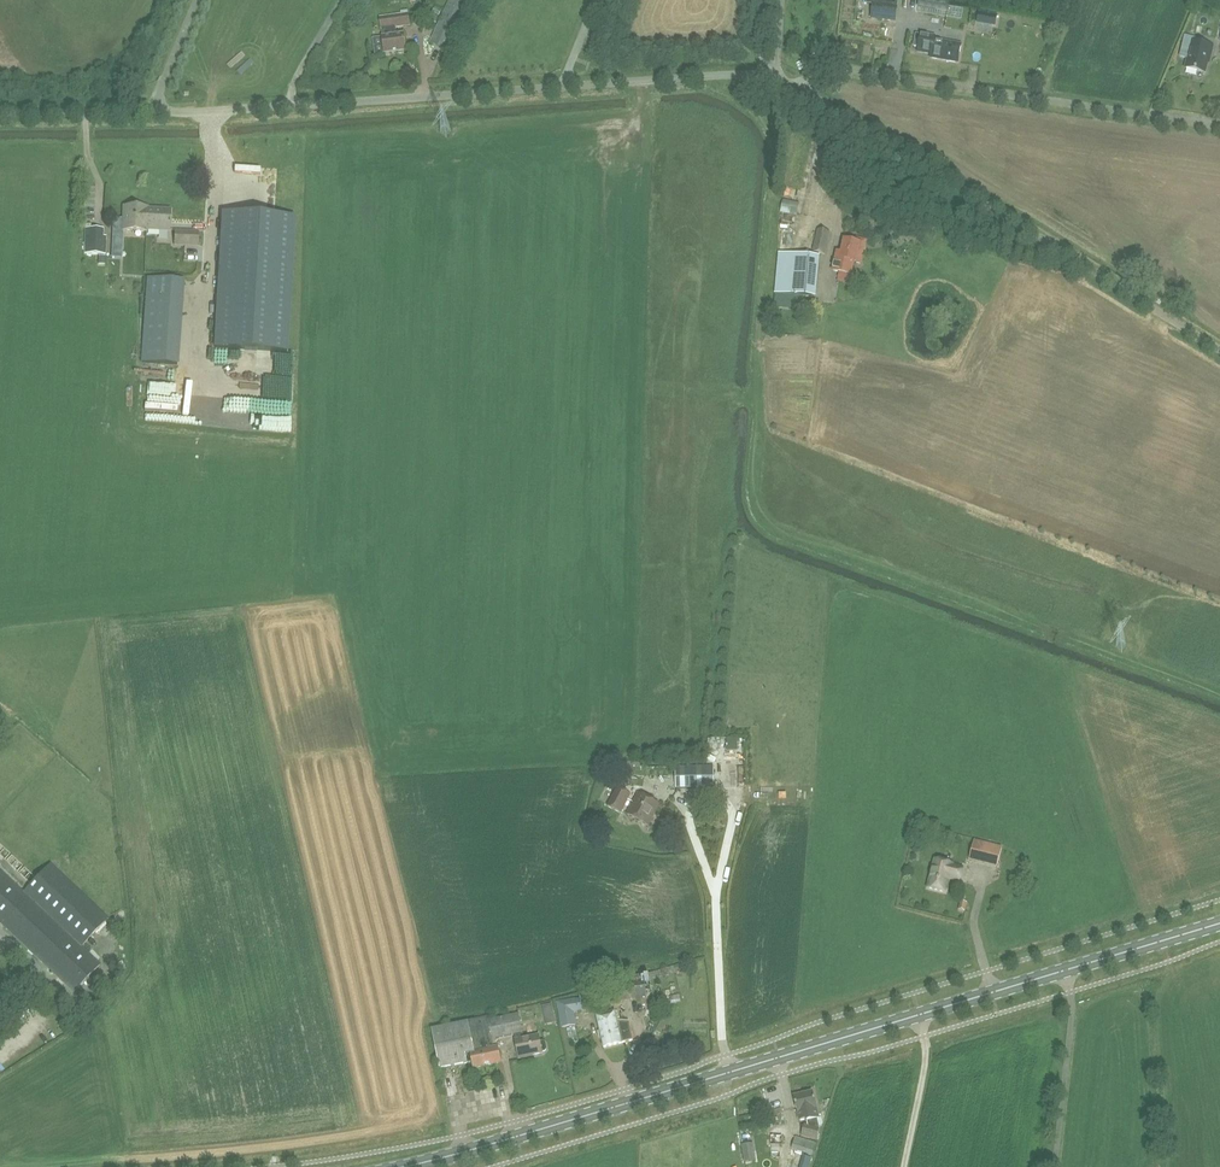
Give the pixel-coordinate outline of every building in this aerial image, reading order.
[(472,0),(450,0),(430,43),(448,52),(472,0)] [(918,5),(947,9),(948,2),(934,0),(919,0),(918,5)] [(873,4),(871,19),(895,22),(897,7),(873,4)] [(405,34),(394,35),(394,28),(410,26),(409,14),(381,17),(382,30),(383,29),(383,37),(385,54),(407,51),(405,34)] [(938,46),(939,40),(935,39),(935,36),(921,34),(921,35),(916,34),(914,46),(919,47),(918,52),(932,54),(933,45),(938,46)] [(931,57),(959,62),(962,43),(939,40),(938,46),(933,45),(932,54),(931,57)] [(1192,41),(1186,68),(1205,72),(1207,62),(1210,63),(1213,46),(1192,41)] [(795,204),(795,214),(810,214),(810,205),(795,204)] [(123,229),(146,230),(147,207),(147,206),(124,205),(123,229)] [(170,229),(170,208),(147,207),(146,230),(147,230),(147,228),(170,229)] [(284,353),(292,219),(220,214),(212,348),(284,353)] [(105,237),(101,237),(101,230),(86,229),(85,253),(105,254),(105,237)] [(199,231),(175,230),(175,245),(199,246),(199,231)] [(825,255),(830,234),(818,231),(813,252),(825,255)] [(110,236),(109,247),(118,247),(118,236),(110,236)] [(853,262),(857,263),(862,244),(843,240),(841,253),(838,252),(834,271),(851,274),(853,262)] [(779,253),(775,294),(812,297),(816,256),(779,253)] [(189,294),(189,275),(160,275),(160,293),(189,294)] [(165,376),(174,376),(174,365),(183,365),(183,351),(165,351),(165,376)] [(785,423),(786,416),(775,413),(773,421),(785,423)] [(678,789),(707,788),(707,769),(678,770),(678,789)] [(621,814),(631,794),(617,787),(607,807),(621,814)] [(649,826),(660,804),(638,794),(628,815),(649,826)] [(970,859),(998,866),(1002,847),(974,840),(970,859)] [(963,866),(934,859),(927,888),(946,893),(949,879),(960,882),(963,866)] [(23,892),(0,871),(0,923),(74,993),(101,964),(82,947),(109,918),(51,863),(37,878),(25,867),(19,872),(31,884),(23,892)] [(619,908),(619,895),(609,895),(609,908),(619,908)] [(965,911),(967,903),(961,902),(959,910),(965,911)] [(593,1005),(647,997),(645,981),(592,988),(593,1005)] [(580,993),(581,998),(557,1003),(561,1028),(576,1025),(574,1013),(591,1009),(588,991),(580,993)] [(597,1016),(600,1029),(621,1024),(620,1020),(617,1021),(615,1013),(613,1013),(612,1008),(598,1011),(599,1016),(597,1016)] [(519,1014),(500,1017),(493,1019),(496,1038),(514,1035),(523,1033),(519,1014)] [(498,1048),(496,1038),(493,1019),(433,1031),(440,1070),(473,1063),(470,1053),(498,1048)] [(633,1041),(632,1034),(631,1031),(629,1032),(627,1023),(621,1024),(600,1029),(604,1048),(633,1041)] [(544,1042),(541,1043),(539,1036),(524,1039),(523,1033),(514,1035),(519,1059),(528,1058),(528,1056),(543,1053),(543,1052),(546,1052),(547,1050),(546,1043),(544,1042)] [(502,1064),(498,1048),(470,1053),(473,1063),(474,1070),(502,1064)] [(483,1087),(467,1090),(469,1100),(485,1097),(483,1087)] [(814,1093),(794,1097),(798,1114),(800,1121),(809,1119),(811,1127),(805,1125),(802,1137),(817,1140),(820,1129),(816,1110),(817,1110),(814,1093)] [(771,1146),(783,1145),(783,1136),(771,1136),(771,1146)] [(793,1150),(796,1151),(791,1166),(792,1166),(811,1166),(817,1143),(796,1137),(793,1150)]
